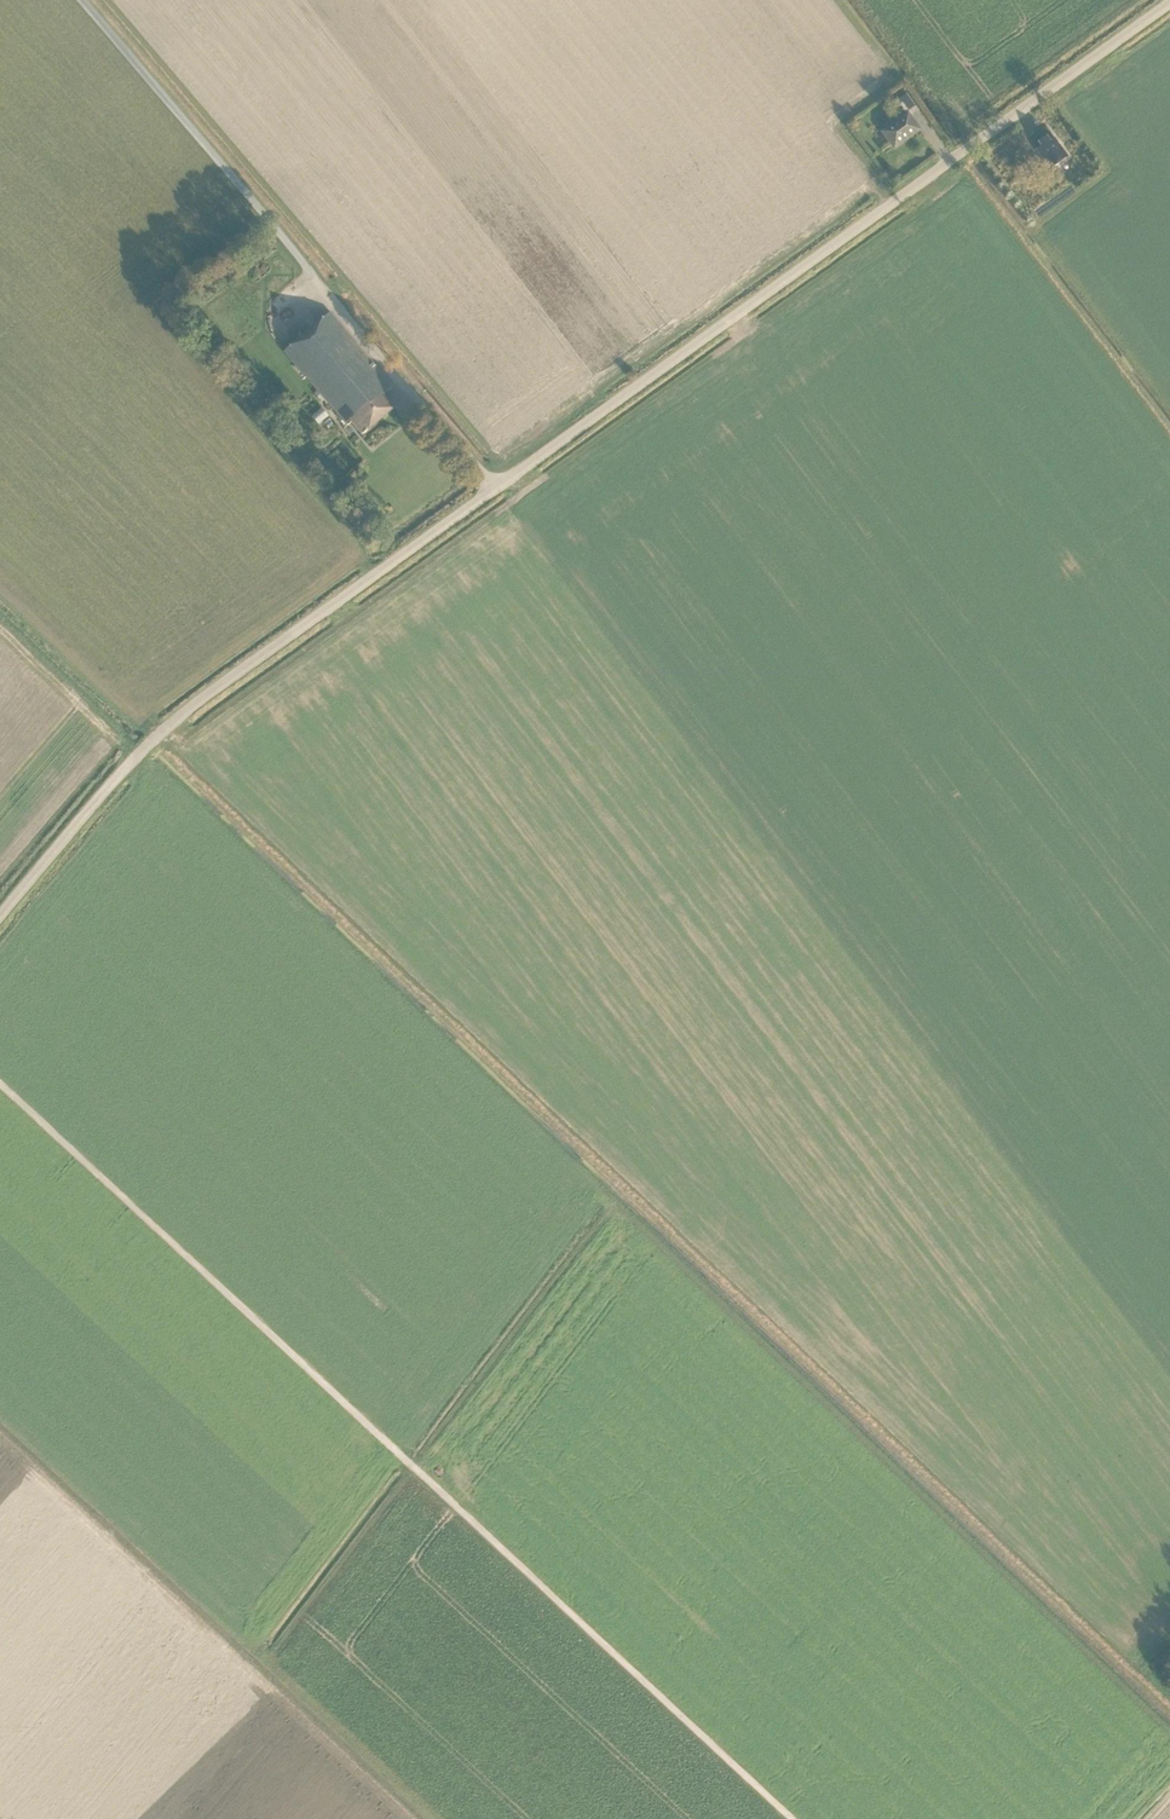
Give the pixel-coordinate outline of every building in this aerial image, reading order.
[(895,147),(919,129),(909,117),(919,110),(907,93),(897,100),(903,109),(894,116),(898,122),(884,132),(895,147)] [(1042,146),(1037,149),(1051,169),(1068,157),(1054,137),(1049,140),(1046,137),(1039,142),(1042,146)] [(321,401),(325,398),(348,425),(352,421),(362,433),(392,408),(382,396),(393,387),(331,313),(285,351),(321,393),(317,397),(321,401)] [(321,424),(331,416),(325,408),(315,416),(321,424)] [(333,424),(329,418),(324,422),(329,428),(333,424)]
